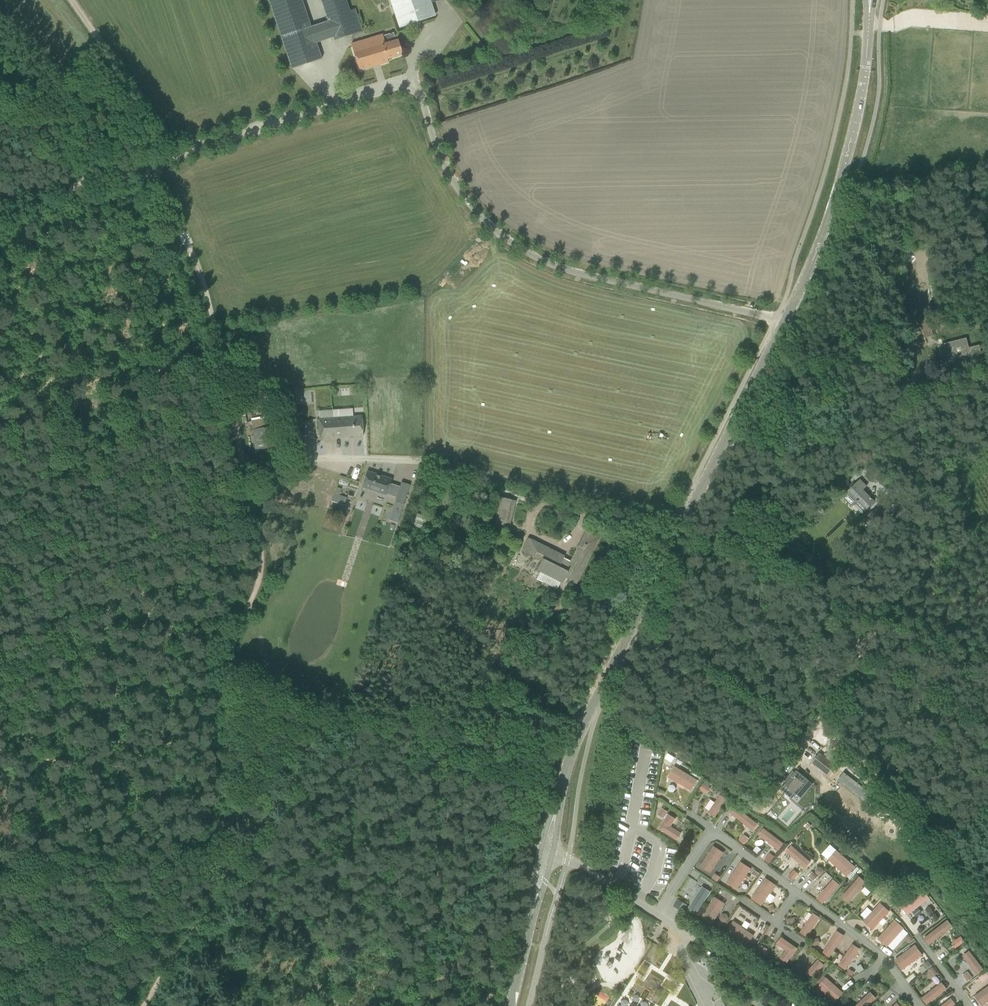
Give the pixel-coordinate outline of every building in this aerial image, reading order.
[(301,0),(268,0),(292,69),(321,59),(301,0)] [(334,41),(362,31),(354,9),(349,11),(345,0),(321,0),(334,41)] [(407,26),(406,23),(434,13),(430,0),(390,0),(399,28),(407,26)] [(398,40),(396,40),(393,33),(383,36),(382,35),(351,44),(359,71),(388,62),(387,60),(402,55),(398,40)] [(905,251),(905,278),(931,278),(930,250),(905,251)] [(925,338),(935,335),(928,313),(919,315),(925,338)] [(979,346),(969,349),(966,339),(945,344),(947,353),(953,351),(955,358),(954,360),(954,361),(957,360),(957,359),(970,356),(972,362),(982,360),(979,346)] [(301,393),(299,393),(298,387),(291,388),(292,393),(291,394),(292,405),(302,404),(302,399),(305,399),(306,402),(311,402),(310,392),(305,393),(305,394),(301,394),(301,393)] [(319,439),(363,436),(361,416),(318,419),(319,439)] [(270,427),(268,427),(267,418),(251,421),(255,451),(274,448),(270,427)] [(386,495),(391,479),(367,471),(362,487),(386,495)] [(863,490),(866,487),(860,480),(848,492),(847,493),(847,494),(843,498),(852,507),(854,505),(862,514),(874,502),(863,490)] [(395,502),(403,505),(410,485),(401,482),(395,502)] [(344,505),(347,498),(339,495),(334,494),(333,494),(331,501),(344,505)] [(509,527),(515,501),(501,497),(494,523),(509,527)] [(388,505),(384,517),(390,519),(394,507),(388,505)] [(879,514),(875,509),(871,513),(875,517),(879,514)] [(576,584),(599,537),(585,530),(570,562),(564,559),(565,557),(528,538),(521,551),(534,557),(534,558),(541,562),(536,571),(540,572),(536,579),(557,589),(560,583),(562,584),(565,577),(568,578),(568,580),(576,584)] [(669,753),(667,756),(675,762),(677,759),(669,753)] [(828,775),(835,767),(819,754),(812,762),(828,775)] [(692,791),(698,780),(675,766),(668,777),(692,791)] [(799,768),(800,768),(799,767),(796,771),(780,790),(790,798),(806,779),(801,774),(802,773),(802,772),(802,771),(799,768)] [(838,780),(862,799),(867,792),(844,773),(838,780)] [(707,794),(710,789),(702,784),(699,789),(707,794)] [(862,799),(867,803),(875,794),(869,789),(867,792),(862,799)] [(720,796),(709,812),(710,813),(710,814),(712,815),(713,816),(715,816),(716,816),(727,800),(720,796)] [(753,831),(758,824),(735,806),(730,813),(753,831)] [(663,819),(668,812),(662,808),(657,816),(663,819)] [(671,827),(676,819),(669,814),(659,830),(677,841),(682,834),(671,827)] [(779,850),(784,844),(763,829),(758,835),(779,850)] [(805,869),(810,863),(792,846),(786,852),(805,869)] [(713,847),(700,866),(710,873),(721,858),(716,855),(719,850),(713,847)] [(851,872),(855,867),(836,850),(828,860),(846,876),(851,872)] [(769,863),(774,857),(769,853),(764,859),(769,863)] [(740,861),(727,881),(737,888),(750,868),(740,861)] [(793,880),(798,874),(793,870),(788,876),(793,880)] [(813,881),(818,877),(812,872),(808,876),(813,881)] [(761,906),(776,885),(765,877),(751,898),(761,906)] [(849,901),(866,882),(859,877),(843,896),(849,901)] [(822,904),(839,885),(833,880),(816,899),(822,904)] [(871,892),(876,886),(871,882),(866,888),(871,892)] [(702,887),(687,910),(695,915),(709,892),(702,887)] [(920,887),(899,903),(899,904),(900,905),(901,907),(902,908),(906,913),(908,912),(909,912),(912,909),(913,908),(927,897),(920,887)] [(890,906),(894,902),(888,897),(884,901),(890,906)] [(714,898),(701,918),(711,925),(724,905),(714,898)] [(680,902),(680,901),(679,900),(678,901),(677,901),(674,906),(682,912),(686,906),(680,902)] [(867,907),(860,915),(865,920),(864,921),(873,930),(889,912),(880,903),(872,912),(867,907)] [(812,914),(800,933),(807,937),(819,919),(818,918),(817,917),(816,916),(815,915),(813,915),(812,914)] [(903,929),(903,928),(894,920),(877,939),(887,947),(887,946),(893,951),(904,939),(909,944),(913,939),(908,934),(903,929)] [(929,945),(953,927),(948,920),(924,938),(929,945)] [(720,931),(723,925),(718,922),(715,928),(720,931)] [(734,923),(727,933),(747,946),(753,936),(746,931),(741,927),(740,926),(737,923),(735,924),(734,923)] [(837,930),(822,952),(829,957),(844,935),(837,930)] [(778,944),(777,945),(785,951),(780,958),(787,963),(797,949),(782,938),(781,939),(780,940),(779,941),(778,943),(778,944)] [(812,947),(820,944),(818,938),(810,941),(812,947)] [(957,948),(963,943),(960,938),(953,943),(957,948)] [(762,956),(766,950),(758,945),(754,952),(762,956)] [(902,970),(922,955),(914,945),(895,960),(902,970)] [(852,946),(839,965),(845,970),(859,950),(858,949),(857,948),(856,947),(854,946),(853,946),(852,946)] [(977,975),(983,970),(969,951),(963,956),(977,975)] [(817,961),(805,974),(811,980),(823,966),(822,965),(822,964),(821,963),(819,962),(818,962),(817,961)] [(794,977),(799,971),(794,966),(789,973),(794,977)] [(933,977),(937,974),(933,968),(928,971),(933,977)] [(967,982),(972,978),(967,971),(962,976),(967,982)] [(987,979),(987,975),(986,972),(979,977),(983,982),(987,979)] [(835,1002),(843,993),(825,977),(817,986),(835,1002)] [(926,1005),(947,989),(941,982),(921,998),(926,1005)] [(987,1002),(987,986),(974,996),(982,1005),(983,1005),(987,1002)] [(876,998),(870,992),(855,1005),(867,1005),(876,998)] [(956,1004),(951,998),(940,1005),(953,1005),(956,1004)]
